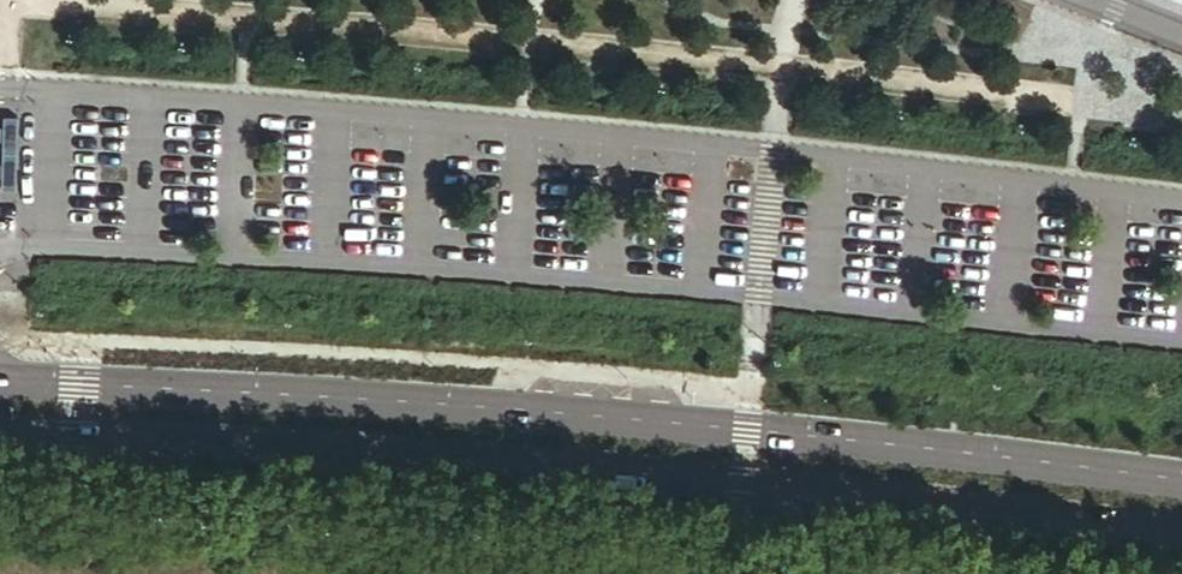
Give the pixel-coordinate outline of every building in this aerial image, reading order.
[(17,149),(18,111),(1,110),(0,149),(17,149)] [(17,152),(0,151),(0,162),(0,189),(16,190),(17,152)]
